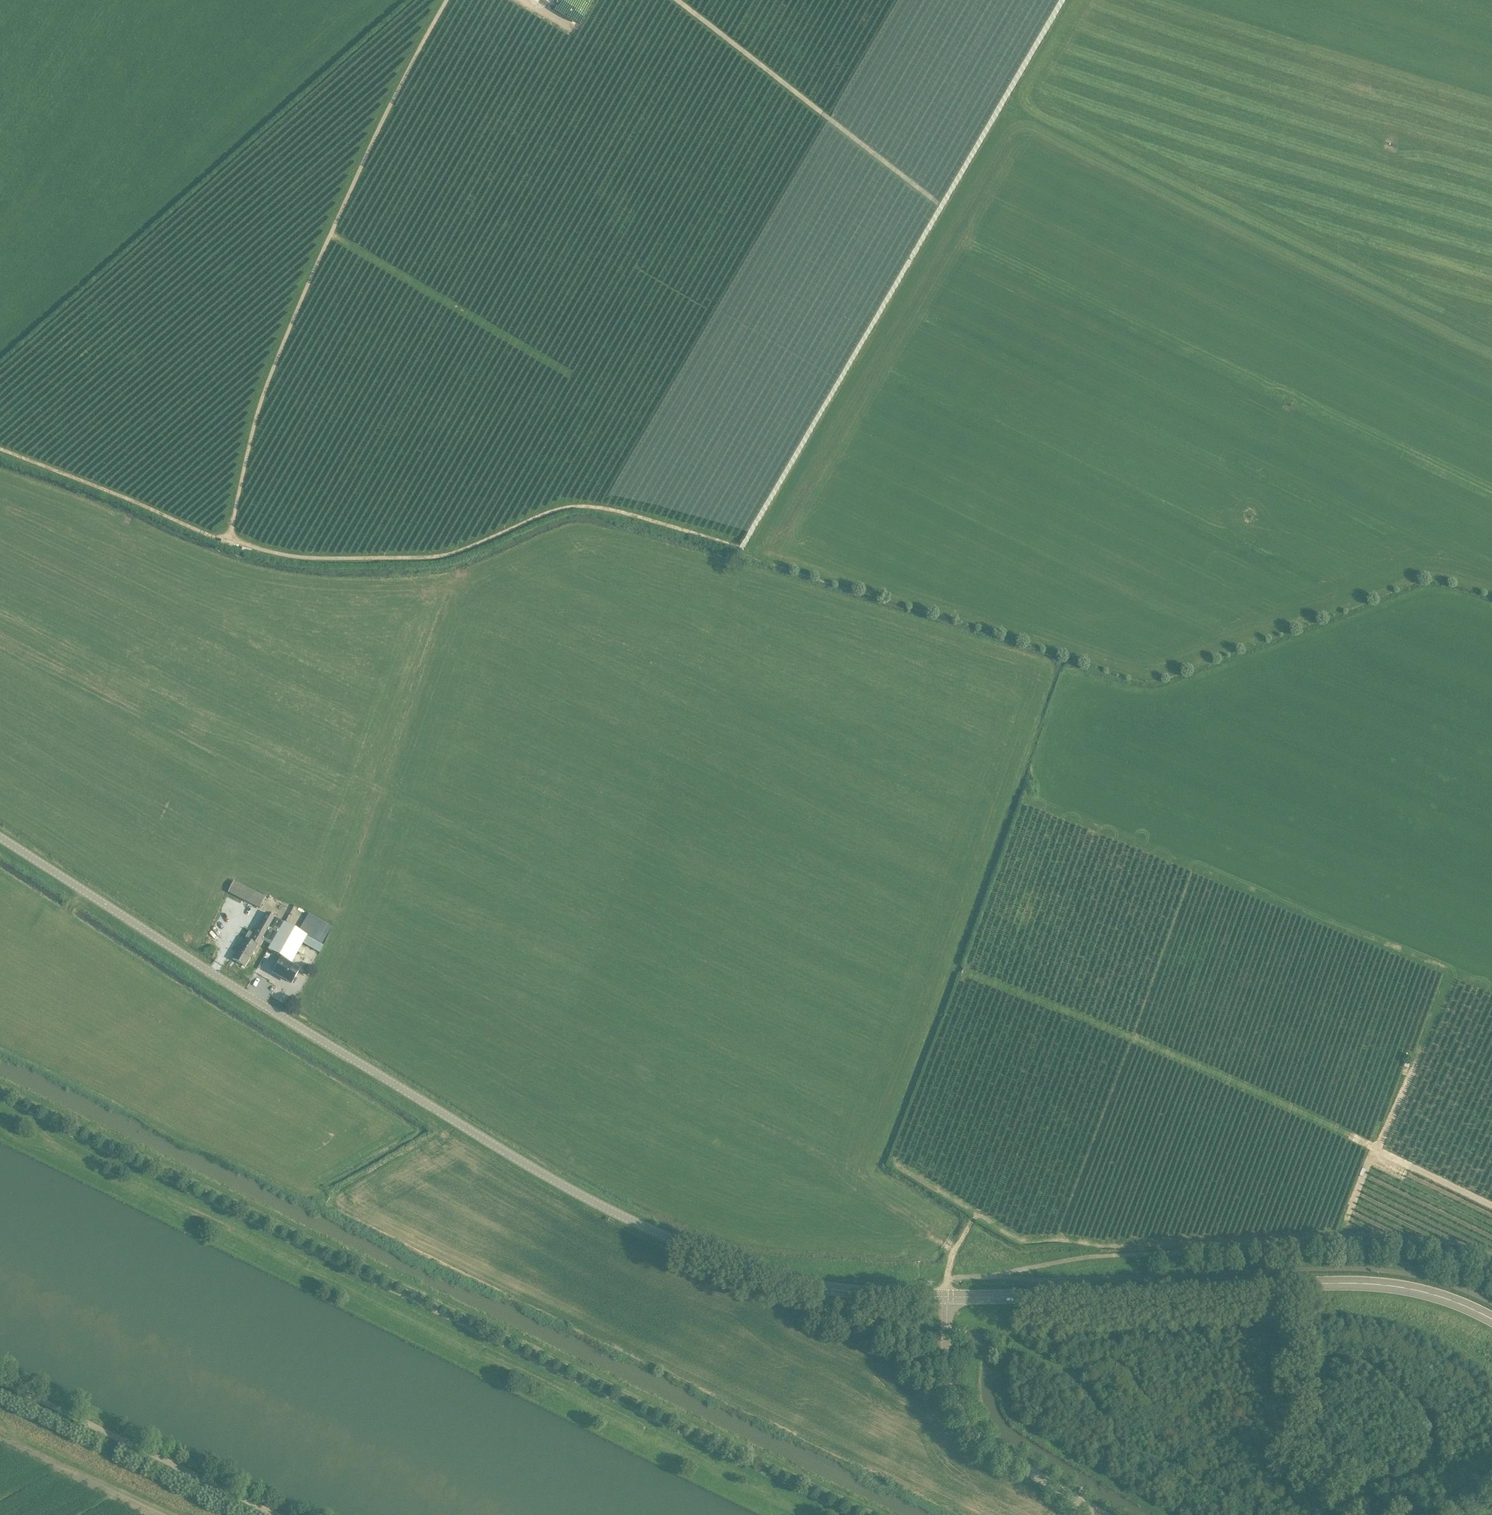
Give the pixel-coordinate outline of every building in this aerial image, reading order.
[(228,893),(260,909),(265,897),(234,881),(228,893)] [(250,932),(246,938),(257,945),(261,938),(271,944),(272,945),(284,923),(266,912),(253,934),(250,932)] [(272,945),(271,944),(269,949),(283,957),(274,972),(291,982),(298,970),(287,964),(294,951),(297,953),(306,936),(284,923),(272,945)] [(245,937),(232,958),(245,966),(257,945),(246,938),(245,937)]
